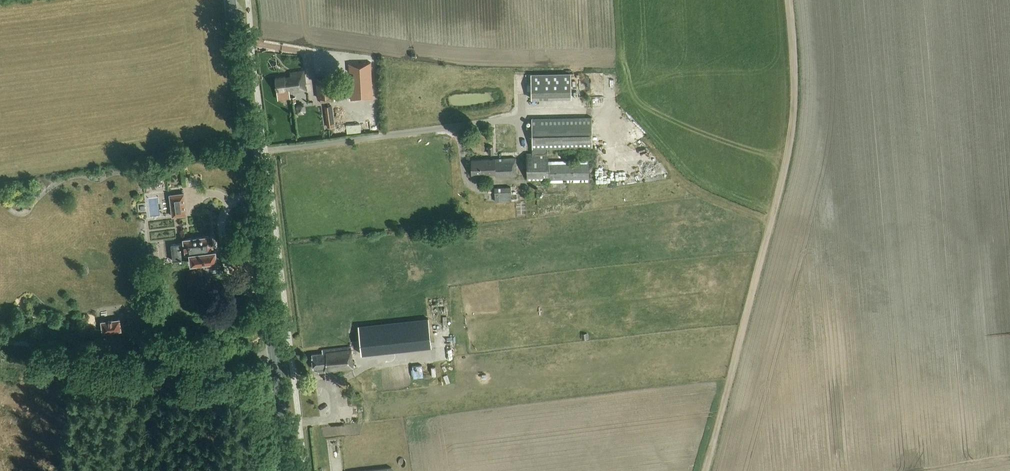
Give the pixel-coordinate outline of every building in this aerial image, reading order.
[(350,92),(350,101),(358,100),(358,99),(366,98),(366,100),(373,99),(371,63),(348,64),(349,73),(353,73),(354,92),(350,92)] [(290,98),(290,93),(306,91),(304,71),(290,73),(291,76),(275,78),(278,100),(290,98)] [(531,99),(570,98),(570,74),(530,75),(531,99)] [(331,102),(331,97),(333,96),(331,76),(316,78),(318,98),(320,98),(320,103),(331,102)] [(332,106),(324,107),(327,128),(334,127),(335,127),(332,106)] [(548,179),(548,161),(548,149),(593,148),(592,118),(532,119),(532,154),(527,154),(527,180),(548,179)] [(349,123),(349,131),(363,131),(363,123),(349,123)] [(516,158),(515,158),(502,159),(472,160),(472,175),(495,174),(495,177),(516,176),(516,158)] [(548,161),(548,179),(548,182),(589,181),(589,161),(548,161)] [(512,195),(512,188),(494,188),(495,202),(512,202),(512,195)] [(184,194),(170,195),(173,217),(187,215),(184,194)] [(217,267),(216,261),(217,260),(216,250),(214,250),(212,237),(183,240),(184,244),(176,245),(171,246),(172,262),(178,261),(191,260),(191,264),(205,262),(206,268),(217,267)] [(427,319),(358,326),(361,355),(430,347),(427,319)] [(120,320),(101,322),(103,333),(121,331),(120,320)] [(318,373),(354,370),(351,347),(322,350),(323,354),(312,355),(313,369),(317,368),(318,373)] [(378,365),(379,388),(410,387),(409,363),(378,365)] [(414,365),(416,377),(426,376),(424,363),(414,365)]
